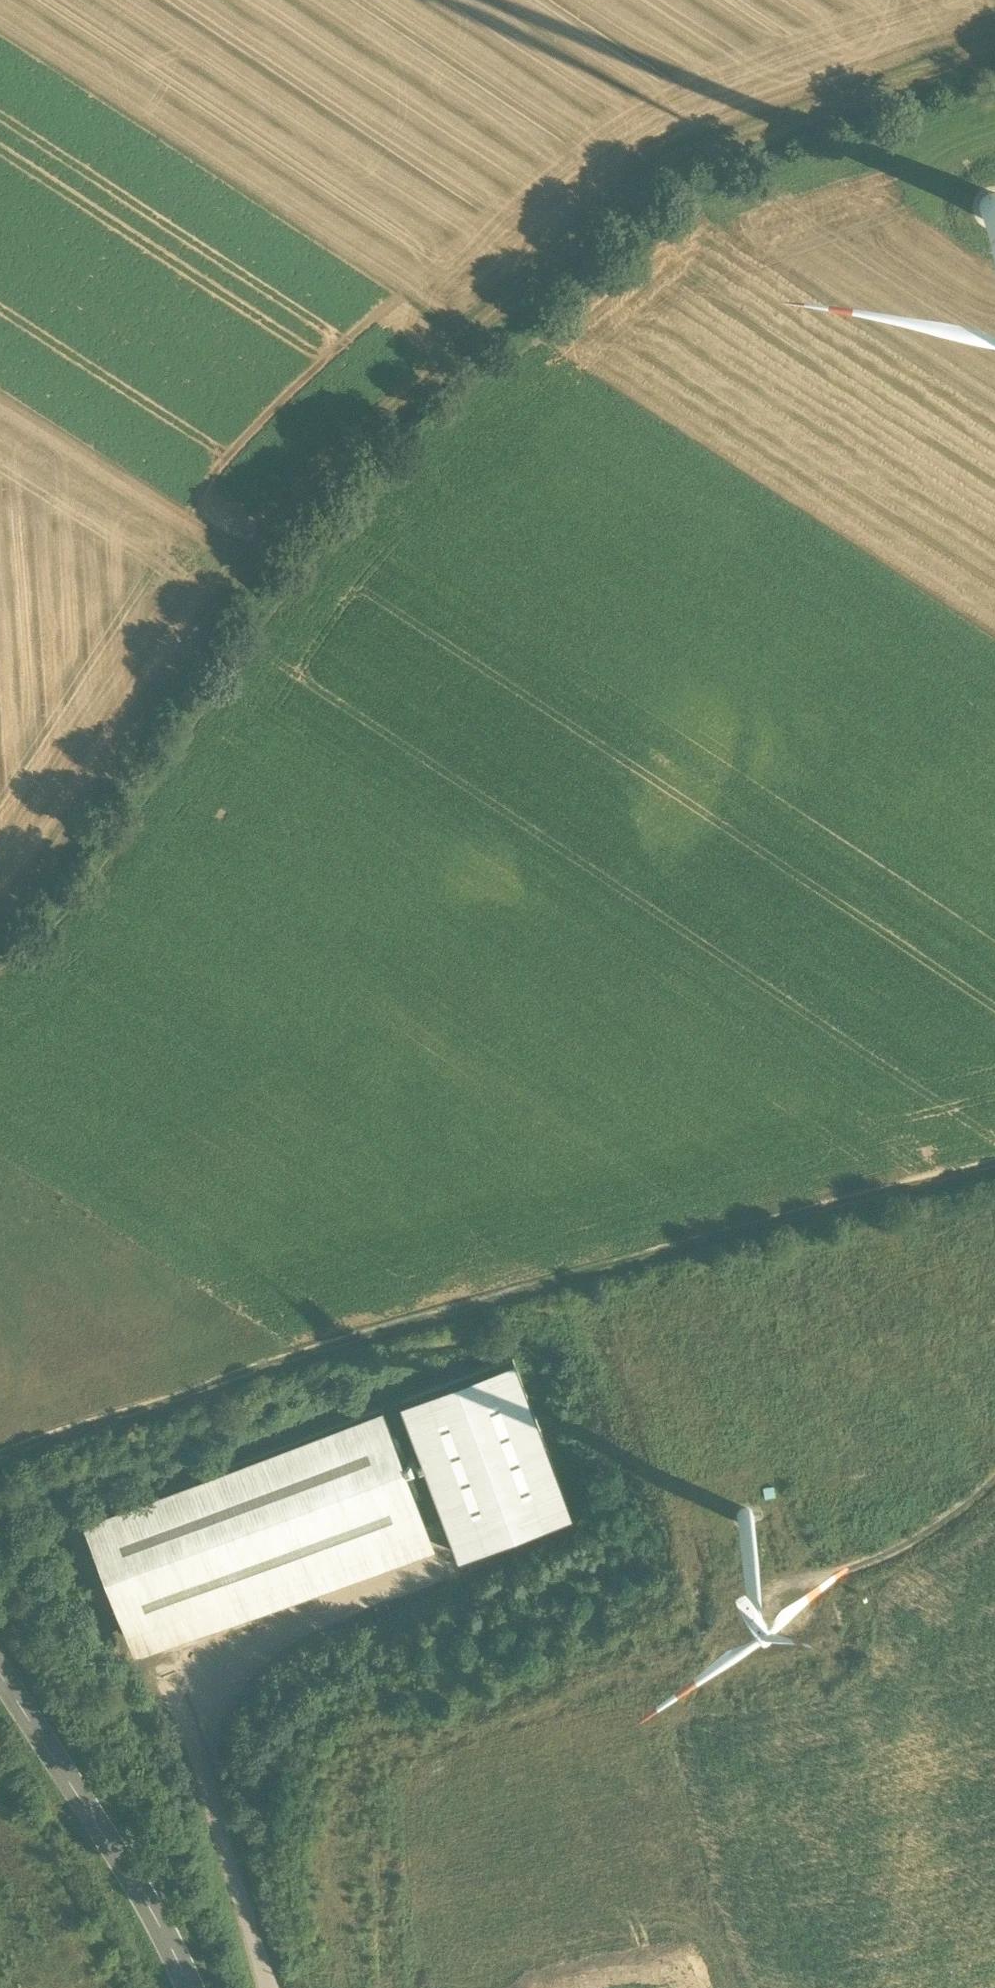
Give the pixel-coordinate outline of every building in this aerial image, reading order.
[(513,1364),(401,1407),(458,1557),(570,1514),(513,1364)] [(382,1414),(83,1528),(126,1640),(424,1526),(382,1414)] [(760,1473),(762,1483),(773,1481),(771,1470),(760,1473)]
